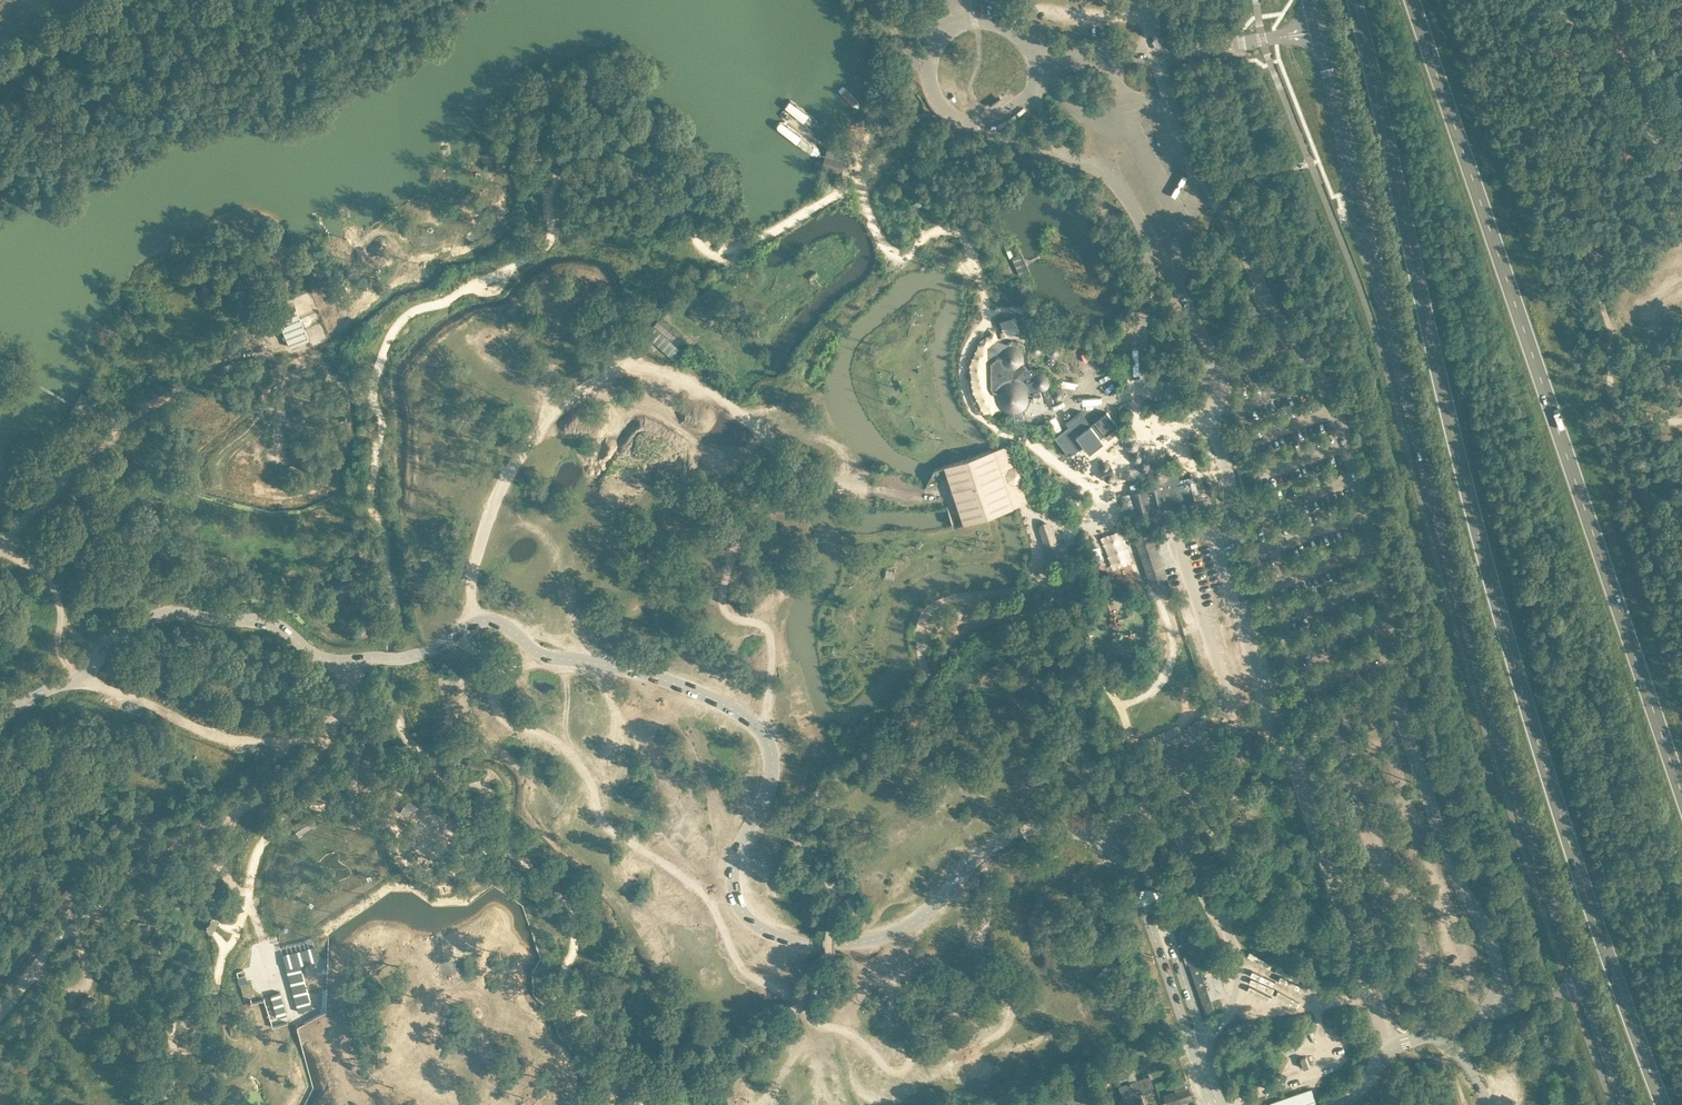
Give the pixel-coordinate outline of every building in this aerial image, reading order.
[(1029,275),(1021,255),(1012,259),(1020,278),(1029,275)] [(299,319),(296,311),(277,319),(280,326),(281,328),(287,342),(290,350),(296,347),(309,342),(303,329),(299,319)] [(651,339),(671,356),(679,347),(654,324),(644,334),(651,339)] [(990,358),(988,361),(988,388),(991,392),(995,393),(995,397),(996,400),(997,403),(999,405),(1001,407),(1003,409),(1007,411),(1010,411),(1012,411),(1013,411),(1015,419),(1024,417),(1022,409),(1026,407),(1028,415),(1047,409),(1040,388),(1048,385),(1050,381),(1050,379),(1049,376),(1048,374),(1046,371),(1041,368),(1038,368),(1036,368),(1034,370),(1033,368),(1032,368),(1030,368),(1029,368),(1023,363),(1023,359),(1024,354),(1024,353),(1025,349),(1023,344),(1018,341),(1012,340),(1008,343),(1007,345),(1005,345),(1004,343),(994,343),(990,349),(990,358)] [(1032,341),(1030,342),(1029,344),(1029,346),(1029,349),(1030,351),(1032,352),(1034,353),(1037,353),(1039,352),(1041,351),(1042,349),(1043,347),(1042,344),(1041,342),(1039,341),(1037,340),(1035,340),(1032,341)] [(1059,345),(1057,343),(1055,342),(1052,342),(1050,343),(1048,345),(1047,347),(1047,349),(1047,352),(1048,354),(1050,355),(1052,356),(1055,356),(1057,355),(1059,354),(1060,352),(1061,349),(1060,347),(1059,345)] [(1107,350),(1106,349),(1104,348),(1102,348),(1100,349),(1099,350),(1098,352),(1097,354),(1098,356),(1099,358),(1100,359),(1102,360),(1104,360),(1106,359),(1108,357),(1109,356),(1109,354),(1109,352),(1107,350)] [(1064,393),(1064,390),(1063,388),(1061,387),(1058,386),(1056,386),(1054,387),(1052,389),(1051,391),(1051,393),(1051,395),(1053,397),(1055,399),(1057,400),(1059,399),(1061,399),(1063,397),(1064,395),(1064,393)] [(92,401),(80,395),(76,402),(73,410),(70,414),(81,420),(92,401)] [(1069,425),(1055,436),(1069,455),(1084,444),(1087,448),(1090,452),(1104,441),(1101,437),(1118,425),(1107,411),(1090,423),(1080,409),(1066,420),(1069,425)] [(1121,437),(1125,441),(1124,445),(1126,447),(1130,451),(1129,453),(1129,457),(1132,461),(1136,462),(1136,464),(1139,470),(1142,471),(1145,470),(1147,471),(1147,477),(1152,483),(1153,483),(1158,505),(1173,501),(1168,480),(1170,478),(1171,469),(1168,465),(1160,460),(1152,461),(1151,463),(1149,459),(1144,457),(1143,451),(1139,448),(1140,442),(1136,438),(1137,431),(1132,427),(1126,426),(1121,430),(1121,437)] [(944,465),(964,523),(996,512),(1013,506),(1018,504),(1023,503),(1028,501),(1021,480),(1024,474),(1022,467),(1016,464),(1009,444),(1005,445),(1000,447),(996,448),(983,453),(944,465)] [(1104,482),(1116,476),(1110,462),(1097,468),(1104,482)] [(1134,505),(1125,508),(1127,514),(1136,512),(1149,508),(1143,488),(1130,491),(1134,505)] [(1198,500),(1190,502),(1193,514),(1202,512),(1198,500)] [(1153,529),(1134,535),(1148,582),(1159,578),(1168,575),(1153,529)] [(1168,615),(1173,612),(1167,601),(1161,604),(1168,615)] [(982,675),(980,684),(1000,687),(1010,679),(1012,663),(1003,660),(994,661),(988,666),(982,675)] [(456,749),(450,756),(457,763),(464,755),(456,749)] [(295,830),(298,834),(317,822),(311,812),(308,813),(304,816),(291,824),(293,826),(294,828),(295,830)] [(125,830),(146,837),(150,825),(128,819),(125,830)] [(83,885),(74,878),(63,890),(55,901),(65,908),(83,885)] [(218,918),(219,916),(217,915),(214,914),(211,914),(205,924),(206,927),(208,929),(211,931),(213,926),(216,922),(218,918)] [(1182,915),(1173,919),(1206,1013),(1215,1010),(1182,915)] [(149,921),(137,919),(134,935),(146,938),(149,921)] [(316,945),(284,954),(300,1010),(314,1007),(308,987),(306,981),(301,963),(319,958),(316,945)] [(281,991),(272,994),(274,1002),(275,1007),(278,1017),(287,1014),(281,991)] [(100,995),(81,994),(81,1007),(100,1008),(100,995)] [(164,1030),(167,1036),(170,1029),(173,1022),(167,1022),(164,1030)] [(481,1038),(495,1042),(499,1027),(485,1023),(481,1038)] [(1177,1092),(1166,1095),(1169,1104),(1190,1097),(1184,1078),(1186,1077),(1184,1073),(1172,1077),(1177,1092)] [(1118,1102),(1119,1103),(1119,1104),(1145,1104),(1141,1096),(1140,1090),(1153,1086),(1150,1075),(1148,1076),(1126,1084),(1120,1085),(1125,1100),(1118,1102)] [(1268,1101),(1269,1104),(1316,1104),(1311,1087),(1268,1101)]
